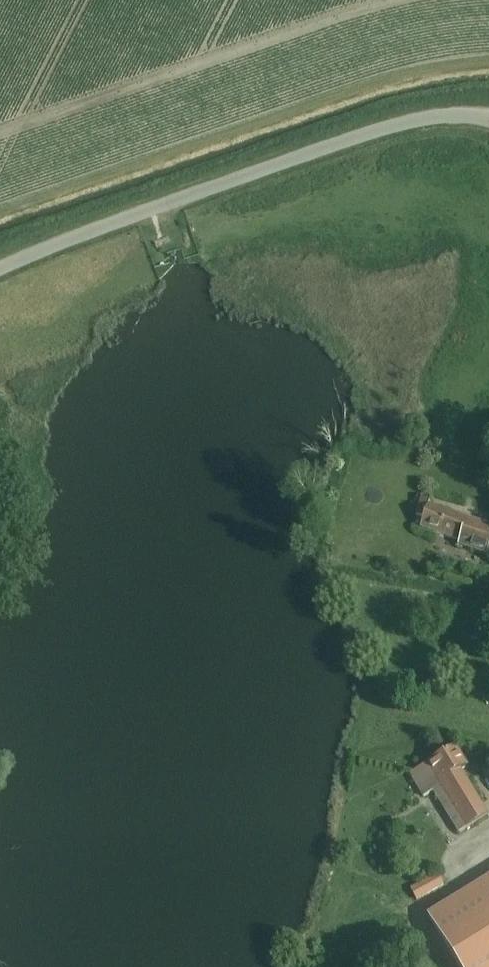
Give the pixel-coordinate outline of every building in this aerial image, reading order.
[(461,542),(460,545),(488,555),(488,551),(488,526),(429,506),(431,500),(423,498),(416,516),(424,518),(421,528),(461,542)] [(459,834),(488,816),(461,771),(468,767),(456,748),(411,775),(424,798),(434,792),(459,834)] [(417,901),(444,886),(438,875),(411,889),(417,901)] [(428,917),(459,966),(488,966),(488,879),(428,917)]
